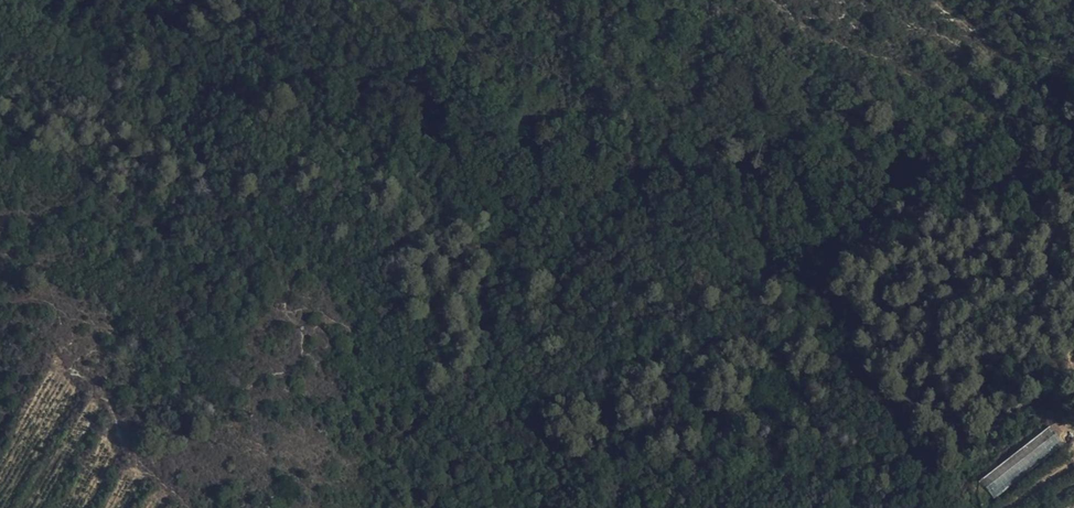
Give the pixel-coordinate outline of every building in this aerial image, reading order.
[(982,492),(1053,432),(1038,415),(968,475),(982,492)] [(1053,507),(1073,507),(1073,493),(1053,507)]
